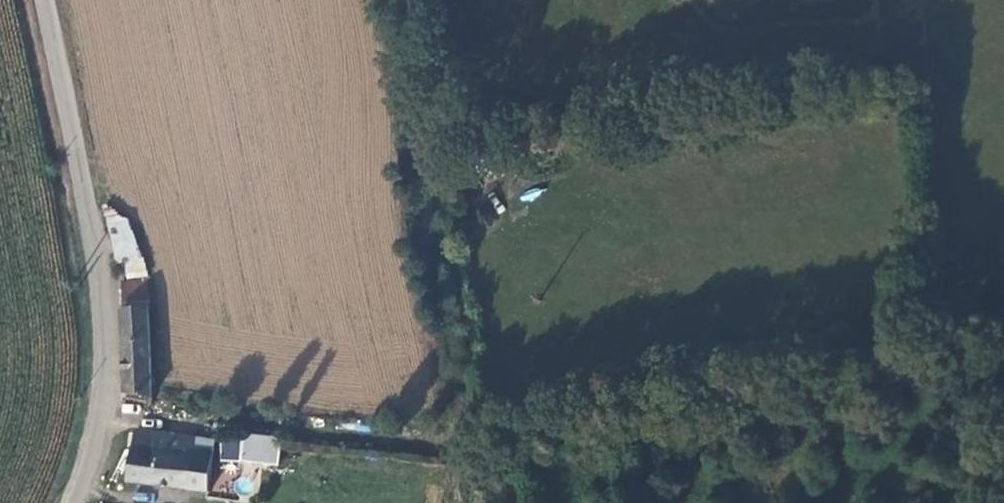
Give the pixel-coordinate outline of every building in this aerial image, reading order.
[(130,303),(138,302),(135,272),(108,276),(113,299),(115,385),(137,389),(130,303)] [(185,430),(145,426),(123,423),(121,444),(120,474),(200,481),(204,441),(184,438),(185,430)] [(237,437),(216,434),(213,454),(234,457),(237,437)]
